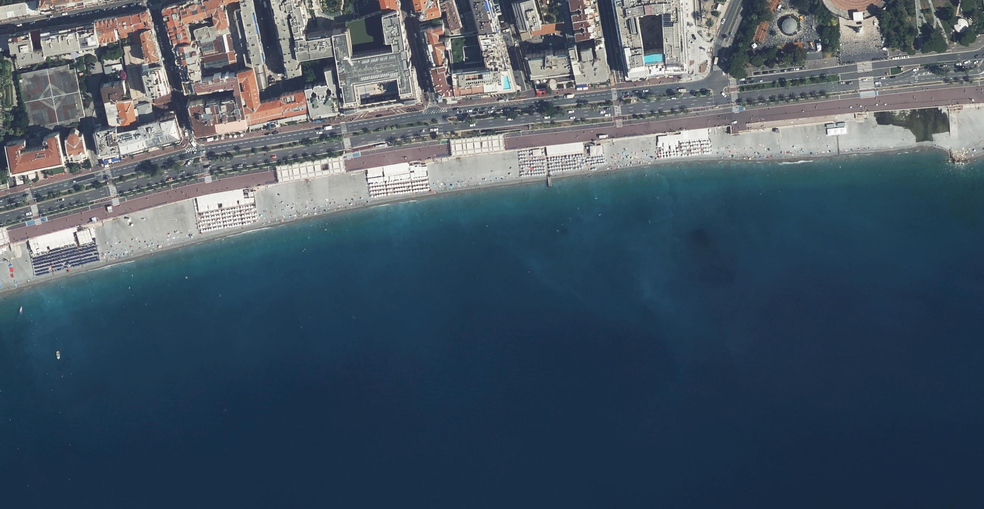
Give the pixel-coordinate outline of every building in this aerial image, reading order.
[(40,12),(61,8),(86,3),(86,0),(41,0),(40,12)] [(166,15),(168,24),(182,19),(181,16),(182,15),(184,15),(185,20),(189,18),(184,0),(165,6),(164,9),(166,15)] [(184,0),(189,18),(204,14),(205,15),(207,14),(204,0),(185,0),(184,0)] [(225,0),(204,0),(207,14),(211,13),(211,12),(212,12),(212,11),(215,10),(219,25),(220,25),(221,28),(217,29),(217,26),(215,25),(209,26),(207,25),(195,29),(194,30),(197,39),(222,33),(231,31),(227,11),(225,0)] [(227,11),(242,7),(241,2),(236,4),(235,0),(225,0),(227,11)] [(231,68),(238,66),(238,65),(263,60),(265,60),(258,28),(252,0),(241,0),(241,2),(242,7),(227,11),(231,31),(235,49),(227,51),(231,68)] [(272,11),(274,19),(281,17),(281,15),(283,15),(283,17),(288,16),(290,16),(287,0),(269,0),(272,11)] [(290,16),(295,39),(297,44),(298,49),(298,52),(336,46),(334,31),(305,36),(304,30),(302,22),(307,21),(307,19),(302,1),(302,0),(297,2),(296,0),(287,0),(290,16)] [(400,5),(399,0),(382,0),(384,9),(400,5)] [(417,11),(418,11),(419,14),(422,16),(425,15),(425,16),(429,15),(429,16),(442,13),(439,0),(414,0),(417,11)] [(442,13),(443,18),(446,36),(463,34),(463,31),(464,31),(455,0),(439,0),(442,13)] [(492,4),(491,0),(471,0),(474,9),(492,4)] [(558,0),(512,0),(517,16),(519,26),(527,24),(562,15),(558,0)] [(562,15),(565,30),(570,49),(577,79),(587,77),(591,77),(605,75),(608,72),(605,50),(596,0),(558,0),(562,15)] [(622,63),(626,62),(628,73),(657,69),(687,66),(684,10),(683,0),(612,0),(621,55),(622,63)] [(11,18),(36,12),(37,1),(0,8),(0,20),(11,18)] [(358,8),(360,16),(382,10),(380,1),(358,8)] [(495,14),(492,4),(474,9),(469,11),(463,12),(469,33),(499,28),(495,14)] [(401,9),(400,5),(384,9),(382,10),(360,16),(359,17),(355,18),(346,21),(347,27),(333,29),(334,31),(336,46),(339,64),(342,85),(343,95),(340,96),(342,107),(343,108),(352,107),(361,106),(362,105),(362,104),(361,96),(381,93),(400,90),(402,99),(413,97),(420,96),(420,93),(421,92),(420,84),(418,84),(418,82),(418,79),(417,79),(417,74),(417,71),(416,71),(415,65),(412,66),(408,43),(407,44),(406,37),(403,21),(402,17),(401,17),(400,9),(401,9)] [(149,8),(141,10),(143,18),(147,18),(148,22),(152,21),(149,8)] [(136,11),(131,11),(135,28),(139,27),(140,29),(145,27),(143,18),(141,10),(136,11)] [(125,13),(117,14),(119,24),(122,37),(128,35),(127,30),(130,30),(131,30),(132,31),(133,31),(133,30),(133,28),(135,28),(131,11),(125,13)] [(106,16),(95,18),(99,40),(118,37),(116,25),(119,24),(117,14),(106,16)] [(527,24),(529,31),(531,30),(533,35),(565,30),(562,15),(527,24)] [(281,17),(274,19),(278,38),(280,38),(281,46),(283,55),(281,55),(286,75),(298,72),(303,71),(301,63),(299,64),(298,60),(300,59),(298,52),(298,49),(296,50),(295,45),(294,40),(288,16),(283,17),(284,19),(282,20),(281,17)] [(65,23),(41,27),(43,41),(45,51),(99,40),(95,18),(77,21),(65,23)] [(147,18),(143,18),(145,27),(153,25),(152,23),(152,21),(148,22),(147,18)] [(443,18),(420,23),(422,31),(424,40),(446,36),(443,18)] [(171,34),(173,44),(192,40),(186,21),(183,22),(182,19),(168,24),(171,34)] [(782,28),(784,31),(785,32),(787,33),(789,34),(791,34),(793,33),(795,32),(796,30),(797,28),(797,26),(797,24),(795,22),(793,20),(791,19),(789,19),(786,20),(784,21),(783,23),(782,26),(782,28)] [(519,26),(518,27),(522,40),(531,38),(529,31),(527,24),(519,26)] [(146,62),(162,59),(161,57),(157,42),(153,25),(145,27),(140,29),(135,30),(133,30),(133,31),(136,44),(142,42),(146,62)] [(37,28),(31,29),(33,43),(43,41),(41,27),(37,28)] [(516,89),(499,28),(469,33),(463,34),(446,36),(457,95),(461,94),(470,93),(472,93),(483,92),(516,89)] [(12,33),(10,33),(13,47),(13,49),(16,49),(18,48),(20,60),(46,55),(45,51),(43,41),(33,43),(31,29),(22,31),(12,33)] [(198,52),(199,57),(227,51),(235,49),(231,31),(222,33),(197,39),(192,40),(193,44),(196,44),(197,44),(198,45),(200,50),(199,50),(198,52)] [(0,35),(0,49),(13,47),(10,33),(0,35)] [(452,95),(457,95),(446,36),(424,40),(431,68),(436,89),(437,89),(437,90),(437,91),(437,92),(438,93),(439,93),(440,93),(443,93),(443,96),(446,96),(452,95)] [(177,58),(178,61),(199,57),(198,52),(199,50),(200,50),(198,45),(197,44),(196,44),(193,44),(192,40),(173,44),(177,58)] [(151,94),(170,89),(166,73),(162,59),(146,62),(142,42),(136,44),(133,44),(124,46),(126,54),(124,54),(128,78),(132,97),(133,96),(133,97),(151,94)] [(532,74),(534,82),(535,84),(536,89),(548,88),(547,83),(550,76),(553,76),(555,76),(558,80),(558,81),(577,79),(570,49),(553,51),(553,49),(547,50),(547,52),(526,54),(531,74),(532,74)] [(199,57),(178,61),(182,73),(183,78),(231,68),(227,51),(199,57)] [(312,112),(306,87),(301,88),(285,92),(282,82),(276,83),(274,84),(274,82),(268,83),(263,60),(238,65),(238,66),(242,86),(249,123),(276,118),(304,113),(312,112)] [(25,70),(23,71),(35,132),(41,130),(49,129),(62,126),(60,116),(85,111),(84,107),(75,65),(70,66),(69,61),(28,70),(25,70)] [(339,64),(333,65),(334,70),(337,69),(338,77),(336,77),(338,86),(342,85),(339,64)] [(306,87),(312,112),(325,110),(329,109),(342,107),(340,96),(338,86),(336,77),(334,70),(333,65),(325,66),(326,71),(327,71),(332,89),(329,90),(328,89),(327,85),(329,83),(328,80),(327,79),(315,82),(315,83),(316,86),(317,87),(318,87),(319,90),(318,92),(317,92),(315,92),(313,83),(312,82),(305,84),(306,87)] [(112,66),(104,67),(105,74),(113,72),(112,66)] [(231,68),(183,78),(186,89),(189,90),(233,81),(233,80),(234,80),(235,83),(234,83),(235,87),(236,87),(242,86),(238,66),(231,68)] [(22,91),(30,133),(35,132),(23,71),(18,72),(22,91)] [(305,84),(303,71),(298,72),(301,88),(306,87),(305,84)] [(112,100),(118,99),(117,95),(123,94),(122,92),(126,91),(124,79),(105,83),(103,85),(106,98),(111,97),(112,100)] [(190,103),(196,129),(199,130),(201,131),(208,130),(235,125),(249,123),(242,86),(236,87),(237,94),(235,94),(235,93),(203,101),(203,98),(191,101),(190,103)] [(180,140),(182,134),(175,109),(162,113),(161,114),(162,117),(155,119),(152,105),(173,99),(170,89),(151,94),(133,97),(133,96),(132,97),(118,99),(112,100),(111,97),(106,98),(104,98),(105,106),(107,108),(110,121),(111,121),(112,124),(112,125),(117,124),(122,147),(123,149),(126,148),(128,154),(150,148),(149,143),(153,142),(158,140),(159,146),(180,140)] [(381,93),(361,96),(362,104),(362,105),(361,106),(402,99),(400,90),(381,93)] [(327,118),(325,110),(312,112),(314,120),(327,118)] [(85,111),(60,116),(62,126),(81,122),(80,114),(85,114),(85,111)] [(67,148),(69,158),(76,156),(80,155),(83,154),(84,155),(88,154),(81,122),(62,126),(64,135),(67,148)] [(95,128),(101,152),(118,148),(120,147),(122,147),(117,124),(112,125),(112,124),(95,128)] [(49,129),(41,130),(43,139),(38,141),(37,138),(29,139),(30,144),(27,145),(27,147),(20,148),(18,139),(8,141),(14,169),(39,164),(43,163),(46,176),(64,172),(62,159),(65,158),(63,148),(67,148),(64,135),(61,136),(60,130),(49,133),(49,129)] [(450,140),(450,142),(452,157),(506,151),(504,136),(504,134),(504,132),(480,135),(450,138),(450,140)] [(118,148),(101,152),(103,160),(120,155),(118,148)] [(279,183),(346,172),(343,154),(276,164),(276,166),(279,183)] [(233,191),(199,196),(202,212),(236,206),(233,191)] [(138,197),(138,209),(150,209),(150,197),(138,197)] [(10,244),(7,231),(6,229),(5,226),(0,227),(0,247),(10,244)] [(77,232),(76,227),(27,240),(30,251),(74,239),(72,233),(77,232)] [(92,228),(75,233),(78,245),(92,241),(91,238),(94,237),(92,228)]
